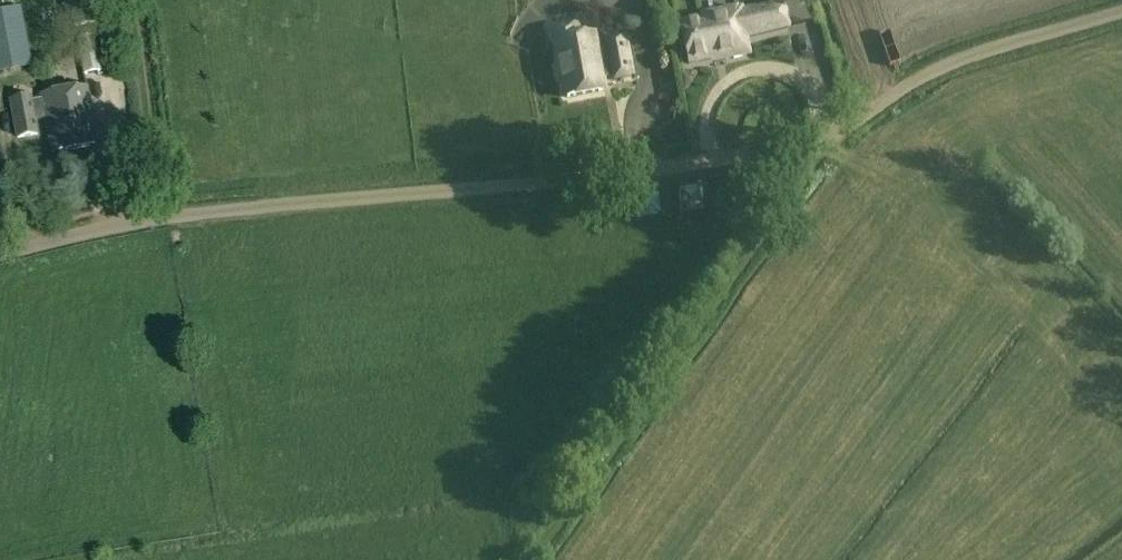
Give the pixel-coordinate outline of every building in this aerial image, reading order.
[(702,13),(703,20),(682,24),(689,64),(748,53),(745,37),(789,28),(784,7),(738,13),(736,6),(702,13)] [(19,10),(0,14),(0,71),(29,65),(19,10)] [(560,82),(564,99),(609,90),(606,79),(610,78),(611,80),(614,82),(633,79),(636,77),(627,37),(624,36),(606,39),(602,42),(603,46),(600,47),(596,30),(582,33),(579,19),(546,27),(550,47),(553,46),(557,62),(555,65),(557,79),(560,82)] [(93,35),(77,38),(84,73),(100,70),(93,35)] [(37,121),(45,119),(51,152),(98,143),(86,85),(40,94),(41,99),(33,100),(32,95),(8,100),(16,140),(39,135),(37,121)] [(678,188),(679,208),(698,207),(698,187),(678,188)] [(659,194),(637,195),(638,216),(660,215),(659,194)]
